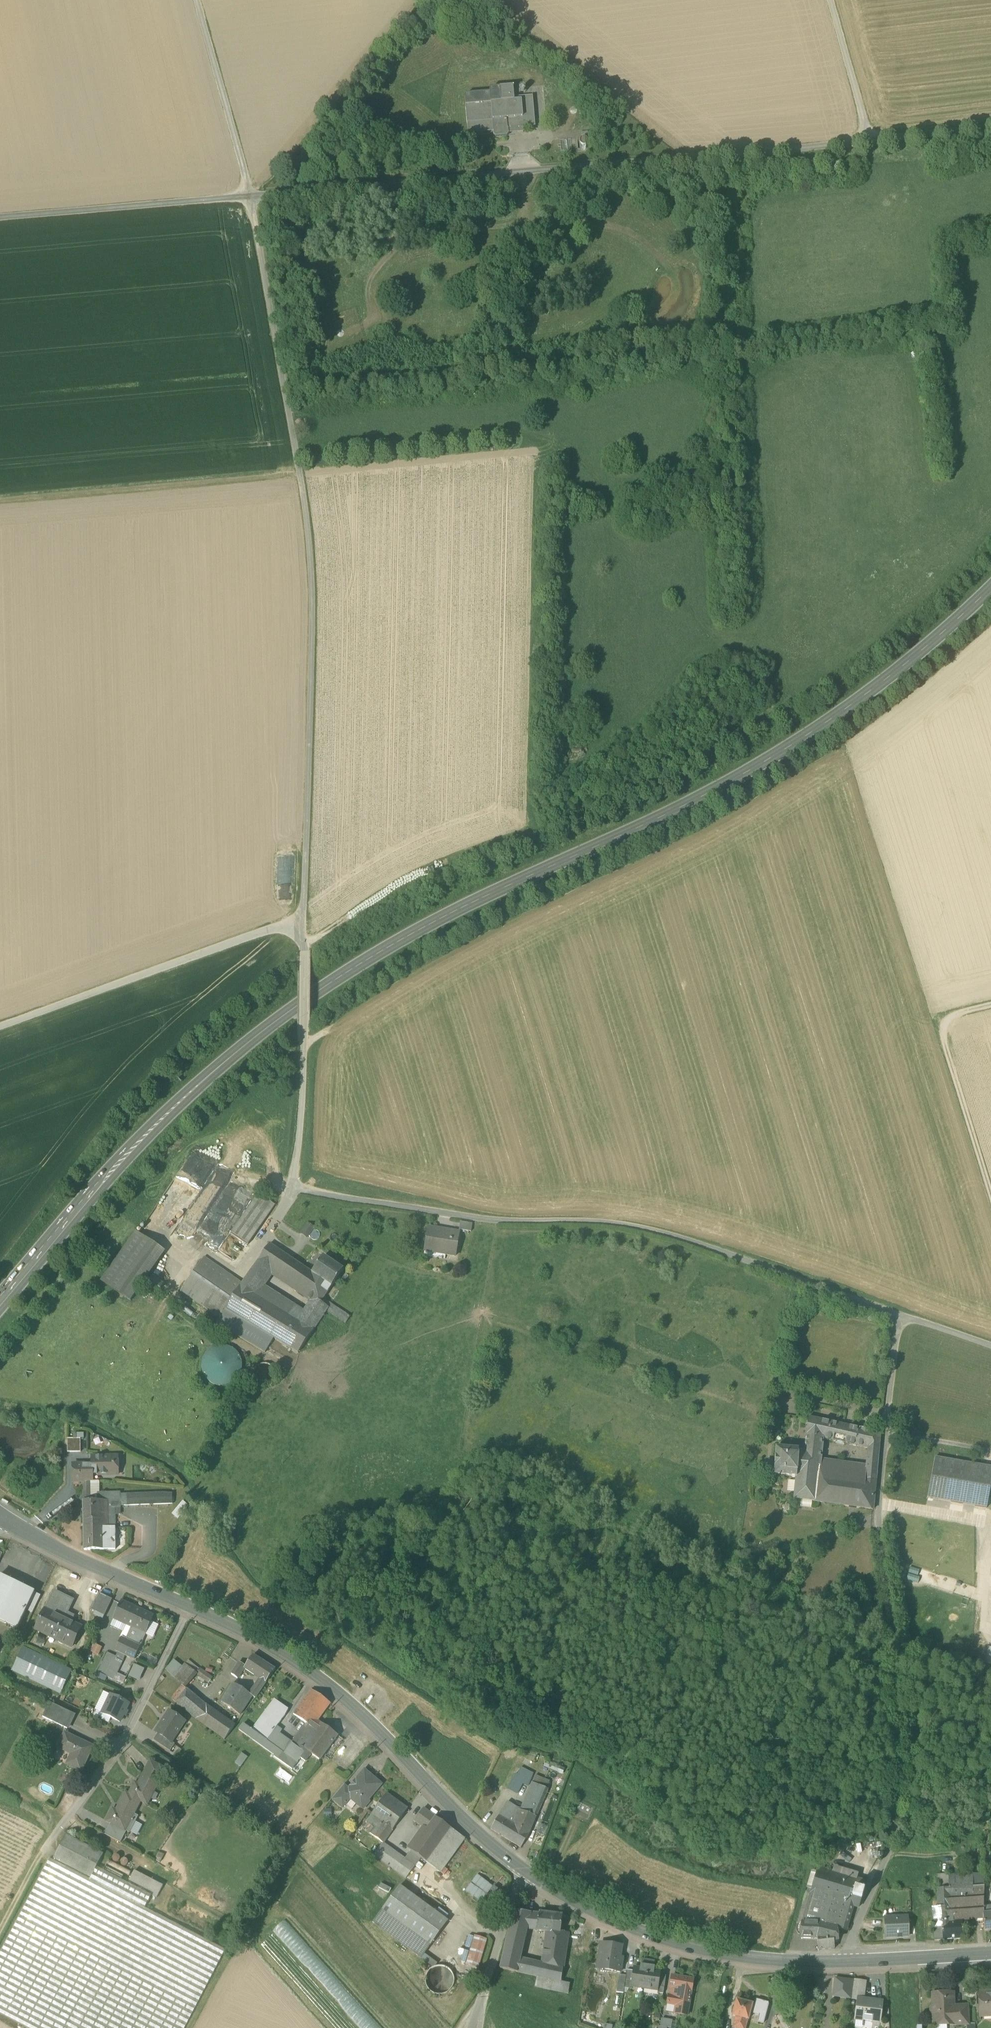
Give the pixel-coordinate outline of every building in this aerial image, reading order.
[(465,96),(466,106),(491,104),(514,102),(514,98),(513,88),(490,90),(490,94),(465,96)] [(514,102),(491,104),(492,120),(507,119),(508,129),(523,128),(535,127),(533,97),(514,98),(514,102)] [(493,121),(492,120),(491,104),(466,106),(467,124),(493,121)] [(524,133),(523,128),(508,129),(507,119),(492,120),(493,121),(467,124),(468,134),(493,132),(494,135),(496,137),(507,136),(509,134),(524,133)] [(561,151),(572,150),(571,139),(560,140),(560,144),(558,144),(558,147),(561,147),(561,151)] [(235,1201),(239,1193),(227,1186),(230,1181),(214,1173),(195,1209),(199,1211),(197,1215),(203,1218),(206,1212),(210,1214),(216,1203),(223,1207),(222,1208),(228,1211),(231,1206),(236,1208),(239,1204),(235,1201)] [(231,1234),(248,1245),(275,1205),(258,1194),(231,1234)] [(301,1233),(307,1238),(314,1227),(308,1223),(301,1233)] [(459,1231),(471,1233),(472,1225),(460,1223),(459,1231)] [(444,1256),(455,1258),(459,1233),(444,1231),(444,1232),(428,1230),(425,1250),(445,1253),(444,1256)] [(101,1282),(125,1298),(159,1249),(136,1233),(101,1282)] [(270,1244),(258,1261),(271,1270),(297,1288),(309,1272),(270,1244)] [(165,1253),(159,1249),(125,1298),(131,1302),(165,1253)] [(323,1257),(312,1274),(312,1275),(331,1288),(332,1288),(343,1271),(323,1257)] [(181,1292),(219,1318),(225,1309),(241,1287),(242,1284),(204,1258),(181,1292)] [(266,1276),(271,1270),(258,1261),(254,1268),(266,1276)] [(242,1284),(241,1287),(254,1295),(259,1286),(266,1276),(254,1268),(242,1284)] [(323,1299),(331,1288),(312,1275),(312,1274),(309,1272),(297,1288),(312,1298),(313,1299),(313,1298),(321,1303),(323,1299)] [(148,1285),(158,1292),(164,1284),(154,1277),(148,1285)] [(293,1307),(259,1286),(254,1295),(288,1315),(293,1307)] [(288,1315),(254,1295),(241,1287),(225,1309),(274,1339),(288,1316),(288,1315)] [(326,1312),(328,1308),(321,1303),(313,1298),(313,1299),(312,1298),(311,1300),(312,1301),(303,1313),(298,1321),(282,1344),(298,1354),(314,1331),(313,1331),(326,1312)] [(323,1299),(321,1303),(328,1308),(331,1305),(323,1299)] [(326,1312),(345,1325),(350,1318),(331,1305),(328,1308),(326,1312)] [(293,1307),(288,1315),(288,1316),(298,1321),(303,1313),(293,1307)] [(265,1353),(274,1339),(225,1309),(219,1318),(215,1323),(265,1353)] [(288,1316),(274,1339),(282,1344),(298,1321),(288,1316)] [(238,1379),(240,1376),(242,1372),(242,1368),(242,1365),(242,1361),(240,1357),(238,1354),(236,1351),(233,1349),(229,1347),(225,1346),(221,1346),(218,1346),(214,1347),(210,1349),(207,1352),(205,1355),(203,1358),(202,1362),(201,1366),(202,1370),(203,1373),(204,1377),(207,1380),(210,1383),(213,1385),(217,1386),(221,1387),(224,1386),(228,1386),(232,1384),(235,1382),(238,1379)] [(647,1392),(665,1396),(668,1384),(650,1380),(647,1392)] [(809,1418),(807,1436),(823,1440),(840,1443),(844,1426),(809,1418)] [(860,1429),(844,1426),(840,1443),(856,1447),(860,1429)] [(856,1447),(865,1449),(874,1432),(860,1429),(856,1447)] [(880,1433),(874,1432),(865,1449),(868,1449),(866,1467),(865,1482),(875,1484),(880,1433)] [(804,1450),(798,1450),(797,1469),(820,1471),(823,1440),(807,1436),(804,1450)] [(68,1452),(80,1452),(80,1439),(68,1439),(68,1452)] [(796,1478),(797,1469),(798,1450),(776,1448),(774,1476),(795,1478),(796,1478)] [(92,1464),(92,1475),(115,1475),(115,1456),(92,1456),(92,1464)] [(987,1508),(990,1483),(990,1468),(934,1459),(927,1498),(987,1508)] [(836,1468),(835,1478),(865,1482),(866,1467),(839,1463),(836,1468)] [(92,1482),(92,1475),(92,1464),(73,1464),(73,1482),(83,1482),(89,1482),(92,1482)] [(794,1500),(816,1503),(819,1475),(820,1471),(797,1469),(796,1478),(795,1478),(794,1500)] [(873,1510),(875,1484),(865,1482),(835,1478),(819,1475),(816,1503),(831,1505),(873,1510)] [(107,1499),(107,1509),(120,1508),(120,1506),(173,1503),(172,1495),(162,1492),(120,1494),(120,1492),(97,1493),(98,1500),(107,1499)] [(83,1501),(84,1521),(108,1520),(108,1516),(107,1509),(107,1499),(98,1500),(89,1500),(83,1501)] [(172,1513),(176,1516),(186,1504),(182,1501),(172,1513)] [(114,1515),(108,1516),(108,1520),(84,1521),(86,1549),(114,1548),(116,1548),(114,1515)] [(34,1593),(34,1592),(0,1575),(0,1620),(17,1628),(26,1609),(32,1612),(40,1596),(34,1593)] [(46,1609),(64,1618),(67,1612),(73,1600),(54,1592),(46,1609)] [(91,1609),(104,1615),(112,1599),(99,1593),(91,1609)] [(113,1618),(126,1624),(134,1606),(133,1608),(129,1606),(130,1604),(121,1601),(113,1618)] [(126,1624),(131,1626),(146,1633),(154,1616),(134,1606),(126,1624)] [(35,1629),(72,1647),(81,1627),(72,1622),(64,1618),(46,1609),(45,1609),(35,1629)] [(72,1622),(75,1615),(67,1612),(64,1618),(72,1622)] [(126,1624),(113,1618),(109,1625),(123,1632),(121,1637),(126,1639),(131,1626),(126,1624)] [(140,1646),(146,1633),(131,1626),(126,1639),(140,1646)] [(115,1649),(134,1659),(140,1646),(126,1639),(121,1637),(115,1649)] [(93,1643),(90,1651),(99,1654),(102,1646),(93,1643)] [(12,1670),(60,1693),(72,1670),(23,1646),(12,1670)] [(116,1656),(108,1652),(98,1672),(106,1675),(116,1656)] [(254,1655),(246,1666),(245,1668),(260,1678),(265,1682),(274,1669),(254,1655)] [(124,1660),(116,1656),(106,1675),(115,1679),(117,1675),(124,1660)] [(125,1659),(119,1673),(126,1677),(133,1663),(125,1659)] [(166,1670),(175,1677),(183,1668),(174,1661),(166,1670)] [(238,1678),(245,1668),(246,1666),(240,1661),(232,1673),(238,1678)] [(140,1679),(143,1666),(132,1663),(129,1676),(140,1679)] [(196,1674),(209,1683),(213,1677),(200,1668),(196,1674)] [(117,1675),(115,1679),(123,1684),(125,1680),(117,1675)] [(250,1702),(265,1682),(260,1678),(249,1693),(252,1695),(248,1701),(250,1702)] [(221,1702),(239,1714),(248,1701),(252,1695),(249,1693),(234,1683),(221,1702)] [(197,1719),(225,1738),(235,1724),(213,1709),(182,1685),(173,1699),(175,1704),(197,1719)] [(307,1723),(316,1730),(321,1723),(318,1720),(330,1703),(311,1689),(293,1714),(307,1723)] [(112,1718),(120,1721),(129,1703),(126,1702),(127,1699),(118,1695),(117,1698),(111,1694),(102,1713),(112,1718)] [(252,1730),(267,1741),(274,1730),(277,1725),(285,1714),(288,1709),(275,1699),(252,1730)] [(43,1717),(67,1729),(74,1714),(50,1702),(43,1717)] [(109,1723),(112,1718),(102,1713),(96,1710),(93,1715),(109,1723)] [(158,1733),(171,1742),(172,1742),(185,1721),(170,1711),(162,1723),(156,1732),(158,1733)] [(285,1754),(297,1763),(301,1758),(306,1761),(311,1753),(320,1760),(338,1735),(321,1723),(316,1730),(307,1723),(293,1742),(285,1754)] [(274,1756),(292,1769),(297,1763),(285,1754),(267,1741),(252,1730),(243,1724),(239,1729),(258,1743),(275,1755),(274,1756)] [(282,1729),(277,1725),(274,1730),(267,1741),(285,1754),(293,1742),(280,1732),(282,1729)] [(69,1765),(81,1771),(93,1746),(65,1733),(58,1747),(74,1755),(69,1765)] [(154,1740),(170,1751),(175,1744),(172,1742),(171,1742),(158,1733),(154,1740)] [(356,1743),(337,1762),(341,1766),(359,1746),(356,1743)] [(248,1756),(242,1752),(234,1762),(241,1767),(248,1756)] [(150,1761),(144,1773),(159,1781),(165,1769),(150,1761)] [(543,1766),(555,1769),(557,1765),(545,1761),(543,1766)] [(508,1788),(517,1793),(523,1783),(528,1786),(533,1773),(521,1767),(517,1774),(515,1773),(508,1788)] [(357,1803),(363,1809),(369,1801),(368,1800),(381,1784),(364,1769),(356,1779),(357,1780),(352,1787),(350,1786),(348,1789),(349,1789),(341,1798),(336,1793),(332,1798),(343,1807),(345,1804),(350,1798),(357,1803)] [(155,1788),(159,1781),(144,1773),(138,1785),(135,1783),(129,1794),(141,1801),(145,1803),(153,1787),(155,1788)] [(535,1775),(532,1783),(546,1788),(549,1781),(535,1775)] [(548,1789),(546,1788),(532,1783),(521,1810),(536,1817),(548,1789)] [(336,1793),(341,1798),(349,1789),(348,1789),(344,1785),(336,1793)] [(153,1787),(145,1803),(147,1804),(155,1788),(153,1787)] [(134,1813),(141,1801),(129,1794),(125,1793),(116,1811),(113,1809),(106,1821),(110,1823),(123,1829),(131,1813),(133,1814),(134,1813)] [(380,1818),(378,1821),(390,1831),(407,1808),(387,1793),(373,1813),(380,1818)] [(350,1798),(345,1804),(351,1810),(357,1803),(350,1798)] [(521,1810),(520,1811),(514,1808),(515,1807),(507,1802),(490,1829),(521,1848),(529,1834),(536,1817),(521,1810)] [(413,1820),(426,1830),(435,1817),(423,1808),(413,1820)] [(131,1813),(123,1829),(126,1831),(129,1833),(138,1816),(134,1813),(133,1814),(131,1813)] [(380,1818),(373,1813),(366,1822),(373,1827),(378,1821),(380,1818)] [(426,1830),(411,1850),(419,1857),(425,1861),(450,1828),(435,1817),(426,1830)] [(382,1841),(390,1831),(378,1821),(373,1827),(370,1832),(381,1840),(382,1841)] [(123,1829),(110,1823),(105,1834),(120,1842),(126,1831),(123,1829)] [(464,1839),(450,1828),(425,1861),(439,1872),(464,1839)] [(56,1859),(91,1877),(102,1854),(67,1836),(56,1859)] [(380,1861),(390,1847),(382,1841),(381,1840),(371,1854),(380,1861)] [(404,1878),(414,1865),(405,1858),(390,1847),(380,1861),(404,1878)] [(411,1850),(405,1858),(414,1865),(419,1857),(411,1850)] [(28,2027),(184,2027),(225,1949),(49,1859),(0,1954),(0,2014),(28,2027)] [(126,1882),(144,1893),(152,1879),(135,1869),(126,1882)] [(801,1938),(817,1938),(817,1935),(837,1933),(837,1928),(846,1930),(853,1905),(859,1907),(861,1900),(852,1897),(855,1888),(864,1890),(866,1883),(818,1869),(803,1923),(801,1929),(801,1932),(801,1938)] [(465,1892),(483,1901),(492,1883),(474,1874),(465,1892)] [(949,1876),(950,1889),(951,1912),(948,1912),(949,1923),(962,1922),(984,1921),(983,1913),(983,1908),(984,1877),(949,1876)] [(400,1885),(382,1909),(431,1945),(448,1921),(400,1885)] [(852,1897),(861,1900),(864,1890),(855,1888),(852,1897)] [(942,1923),(949,1923),(948,1912),(951,1912),(950,1889),(936,1890),(937,1909),(941,1909),(942,1923)] [(421,1958),(431,1945),(382,1909),(373,1922),(421,1958)] [(932,1909),(934,1941),(962,1940),(962,1922),(949,1923),(942,1923),(941,1909),(937,1909),(932,1909)] [(500,1968),(518,1972),(522,1959),(529,1930),(531,1914),(514,1912),(500,1968)] [(548,1933),(560,1934),(560,1933),(562,1915),(540,1912),(539,1915),(537,1931),(548,1933)] [(539,1915),(531,1914),(529,1930),(537,1931),(539,1915)] [(885,1918),(886,1937),(909,1936),(908,1917),(885,1918)] [(548,1933),(544,1963),(563,1968),(564,1958),(568,1934),(560,1933),(560,1934),(548,1933)] [(817,1938),(819,1951),(835,1949),(834,1941),(838,1941),(837,1933),(817,1935),(817,1938)] [(466,1964),(478,1968),(487,1939),(475,1935),(466,1964)] [(610,1971),(621,1972),(622,1964),(619,1964),(620,1958),(622,1946),(601,1943),(597,1966),(605,1967),(604,1970),(606,1972),(608,1972),(610,1971)] [(561,1982),(563,1968),(544,1963),(522,1959),(518,1972),(537,1976),(561,1982)] [(631,1986),(644,1988),(648,1961),(642,1960),(641,1965),(640,1969),(633,1968),(633,1971),(631,1986)] [(655,1962),(648,1961),(644,1988),(658,1990),(660,1975),(661,1972),(654,1971),(655,1968),(654,1967),(655,1962)] [(451,1985),(452,1980),(451,1975),(449,1971),(445,1968),(441,1966),(436,1966),(431,1967),(427,1970),(424,1974),(423,1978),(423,1983),(425,1988),(428,1991),(432,1994),(437,1995),(441,1995),(446,1993),(449,1989),(451,1985)] [(624,1988),(630,1989),(631,1986),(633,1971),(627,1970),(624,1988)] [(617,1992),(624,1993),(626,1976),(619,1975),(617,1992)] [(658,1993),(664,1994),(666,1976),(660,1975),(658,1990),(658,1993)] [(568,1994),(570,1984),(561,1982),(537,1976),(535,1987),(568,1994)] [(676,2013),(687,2015),(694,1980),(673,1976),(671,1987),(683,1990),(681,1999),(679,1998),(677,2006),(676,2013)] [(835,1978),(833,1996),(845,1998),(851,1998),(854,1981),(835,1978)] [(858,1999),(863,1999),(865,1982),(854,1981),(851,1998),(858,1999)] [(933,2025),(935,2025),(934,2022),(953,2022),(953,2025),(954,2025),(954,2009),(953,1993),(932,1994),(933,2006),(931,2009),(931,2012),(933,2015),(933,2025)] [(979,1993),(980,2014),(990,2013),(990,1993),(979,1993)] [(668,2004),(677,2006),(679,1998),(669,1997),(668,2004)] [(856,2019),(879,2022),(882,2002),(863,1999),(858,1999),(856,2019)] [(749,2020),(752,2010),(753,2006),(753,2005),(737,2000),(733,2015),(737,2016),(748,2020),(749,2020)] [(755,2006),(753,2006),(752,2010),(753,2011),(752,2014),(759,2016),(757,2022),(762,2024),(768,2004),(756,2001),(755,2006)] [(954,2009),(954,2025),(968,2024),(967,2008),(954,2009)] [(748,2020),(737,2016),(734,2027),(746,2027),(748,2020)] [(670,2027),(672,2027),(673,2021),(662,2019),(661,2026),(665,2027),(670,2027)]
